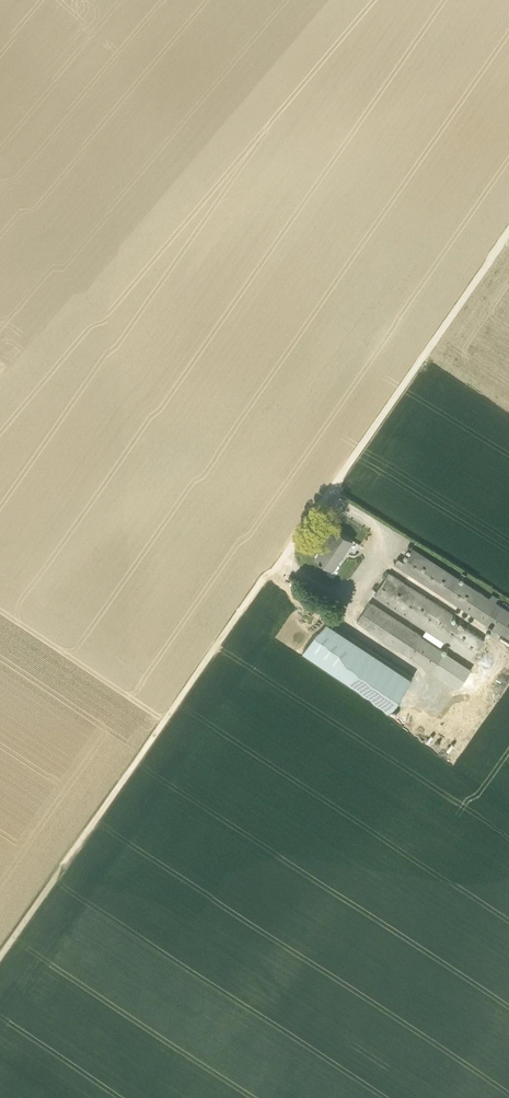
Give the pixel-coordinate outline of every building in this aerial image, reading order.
[(335,559),(355,530),(337,518),(318,548),(335,559)] [(508,630),(508,601),(497,593),(499,589),(493,586),(491,589),(414,539),(405,552),(399,548),(395,554),(508,630)] [(452,609),(455,605),(390,563),(375,587),(427,620),(423,626),(371,592),(358,613),(460,679),(473,659),(440,638),(445,631),(472,649),(485,630),(452,609)] [(388,708),(414,669),(328,612),(302,651),(388,708)]
